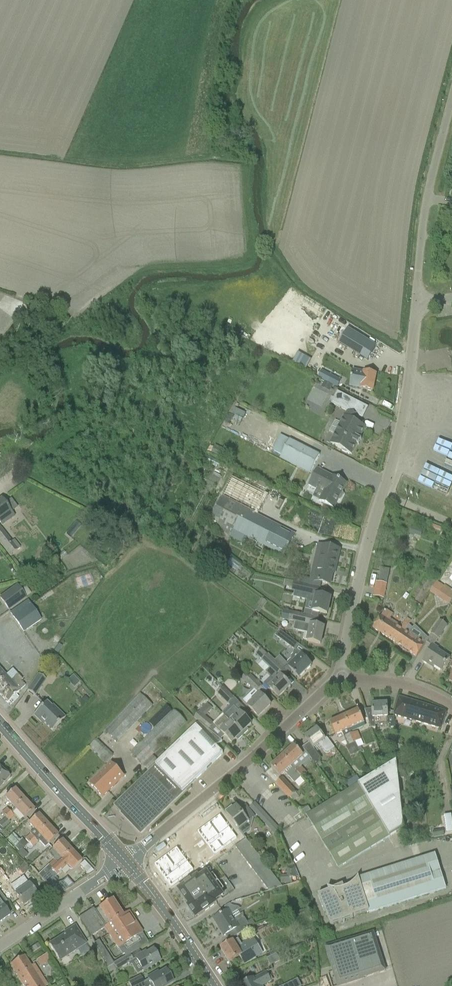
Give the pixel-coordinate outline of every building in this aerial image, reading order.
[(367,360),(376,347),(348,330),(339,343),(367,360)] [(290,363),(304,371),(310,359),(296,352),(290,363)] [(318,378),(336,387),(339,380),(322,371),(318,378)] [(354,371),(350,387),(360,390),(372,392),(376,375),(364,373),(354,371)] [(361,440),(359,439),(365,428),(356,423),(359,417),(353,414),(359,403),(337,392),(331,404),(347,412),(344,417),(340,424),(343,426),(337,436),(335,435),(330,444),(341,450),(342,451),(346,454),(348,453),(351,455),(357,445),(358,446),(361,440)] [(283,452),(282,455),(312,470),(320,455),(289,440),(283,452)] [(319,501),(334,509),(338,500),(339,501),(340,500),(343,495),(343,493),(342,493),(346,484),(317,469),(308,486),(317,490),(319,486),(325,490),(319,501)] [(221,498),(211,520),(217,523),(214,529),(222,534),(220,536),(229,540),(230,538),(243,544),(247,537),(275,552),(284,556),(294,535),(286,531),(255,515),(265,495),(231,478),(221,498)] [(2,526),(14,517),(1,499),(0,500),(0,524),(2,526)] [(76,523),(66,534),(71,539),(81,527),(76,523)] [(0,528),(0,544),(9,557),(14,553),(8,545),(11,543),(0,528)] [(314,581),(329,585),(333,570),(335,570),(339,551),(322,547),(314,581)] [(314,603),(311,618),(318,619),(319,613),(327,615),(330,599),(316,596),(307,594),(308,586),(284,581),(283,586),(292,588),(292,591),(296,592),(295,599),(314,603)] [(375,589),(385,591),(386,584),(376,582),(375,589)] [(437,598),(448,605),(451,599),(451,591),(444,586),(444,587),(436,582),(430,593),(437,598)] [(0,599),(9,611),(27,599),(18,587),(0,599)] [(254,610),(259,614),(267,602),(262,599),(254,610)] [(28,600),(10,613),(23,633),(41,620),(28,600)] [(385,611),(373,629),(396,644),(405,630),(410,621),(406,619),(401,627),(390,620),(389,622),(388,621),(391,615),(385,611)] [(283,612),(282,619),(289,621),(291,613),(283,612)] [(318,619),(311,618),(291,613),(289,621),(298,623),(296,631),(304,633),(303,639),(304,641),(307,642),(320,645),(324,629),(316,627),(318,619)] [(431,635),(438,639),(447,626),(440,621),(431,635)] [(405,630),(396,644),(416,658),(426,644),(405,630)] [(274,636),(294,651),(298,645),(280,631),(274,636)] [(422,661),(429,666),(430,664),(442,672),(450,659),(432,647),(422,661)] [(290,687),(283,679),(288,674),(281,667),(268,655),(267,655),(262,651),(257,657),(269,668),(265,672),(271,678),(265,684),(278,698),(290,687)] [(288,669),(294,675),(295,676),(296,676),(299,678),(311,666),(296,651),(290,657),(291,658),(285,664),(289,668),(288,669)] [(0,670),(0,696),(7,704),(8,703),(10,705),(17,699),(15,696),(20,692),(19,692),(25,687),(20,682),(22,680),(20,678),(21,677),(18,674),(17,675),(10,682),(0,670)] [(245,682),(255,692),(260,688),(246,674),(242,678),(245,682)] [(27,692),(34,697),(46,680),(38,675),(27,692)] [(217,694),(227,704),(232,699),(223,689),(217,694)] [(249,696),(243,702),(248,707),(251,710),(258,718),(270,706),(263,699),(260,695),(257,693),(256,694),(255,692),(254,691),(249,696)] [(102,733),(105,736),(108,733),(117,742),(151,706),(139,695),(116,719),(102,733)] [(394,715),(440,729),(446,713),(426,706),(399,698),(396,707),(394,715)] [(40,708),(33,716),(41,723),(42,721),(52,731),(59,724),(63,720),(65,718),(53,706),(51,708),(46,702),(40,708)] [(224,716),(224,717),(243,736),(248,731),(246,729),(251,725),(239,713),(244,708),(238,703),(234,707),(228,712),(224,716)] [(222,734),(214,726),(204,718),(212,709),(207,704),(199,713),(194,719),(198,723),(217,738),(222,734)] [(395,729),(394,718),(388,718),(387,714),(387,704),(372,705),(372,710),(364,710),(368,720),(371,728),(375,728),(375,726),(388,725),(390,725),(391,729),(395,729)] [(155,730),(130,754),(142,766),(185,724),(174,712),(173,713),(165,705),(148,723),(155,730)] [(358,711),(344,717),(349,729),(364,723),(358,711)] [(243,736),(224,717),(214,726),(222,734),(224,736),(231,744),(236,739),(238,741),(243,736)] [(349,729),(344,717),(330,724),(335,736),(342,733),(348,746),(346,747),(350,756),(360,752),(359,751),(358,748),(352,735),(349,729)] [(217,738),(198,723),(166,755),(160,761),(113,806),(140,834),(186,790),(188,791),(191,788),(190,786),(223,754),(216,747),(222,742),(217,738)] [(303,748),(302,748),(310,759),(316,767),(320,764),(320,759),(313,749),(318,745),(323,752),(324,753),(327,754),(334,748),(327,738),(325,740),(317,729),(310,734),(309,733),(306,736),(306,737),(305,738),(309,744),(303,748)] [(357,733),(352,735),(358,748),(363,746),(357,733)] [(88,749),(104,764),(112,756),(96,741),(88,749)] [(218,748),(222,752),(226,748),(222,744),(218,748)] [(302,766),(298,761),(303,756),(307,761),(310,759),(302,748),(299,751),(294,746),(293,747),(290,747),(287,750),(287,752),(282,757),(291,767),(295,771),(301,778),(306,773),(300,767),(302,766)] [(161,751),(155,756),(160,761),(166,755),(161,751)] [(143,766),(148,771),(157,762),(152,757),(143,766)] [(295,771),(291,767),(282,757),(271,767),(280,777),(285,773),(295,784),(301,778),(295,771)] [(358,785),(374,811),(389,837),(403,829),(397,774),(406,773),(405,761),(396,762),(358,785)] [(89,784),(102,798),(123,777),(111,764),(89,784)] [(9,777),(0,769),(0,788),(9,777)] [(357,777),(347,782),(349,786),(359,782),(357,777)] [(276,784),(289,799),(295,793),(282,779),(276,784)] [(308,819),(322,843),(374,811),(358,785),(305,817),(307,820),(308,819)] [(4,799),(14,809),(24,800),(14,790),(4,799)] [(24,800),(14,809),(24,820),(34,811),(24,800)] [(232,807),(225,812),(239,830),(239,831),(243,836),(250,831),(253,820),(253,819),(255,818),(246,807),(241,811),(237,806),(234,809),(232,807)] [(1,813),(5,818),(10,813),(6,809),(1,813)] [(374,811),(322,843),(338,869),(389,837),(374,811)] [(258,817),(274,835),(279,830),(263,812),(258,817)] [(10,813),(5,818),(8,821),(13,817),(10,813)] [(28,824),(38,835),(48,826),(38,815),(28,824)] [(221,816),(197,833),(214,856),(238,839),(221,816)] [(5,818),(0,823),(0,826),(3,829),(9,823),(5,818)] [(45,848),(58,836),(48,826),(38,835),(34,839),(37,842),(39,841),(45,848)] [(25,840),(29,844),(34,839),(31,836),(25,840)] [(37,842),(34,839),(29,844),(32,847),(37,842)] [(234,847),(240,854),(251,846),(245,839),(234,847)] [(49,866),(52,869),(72,852),(62,841),(48,854),(54,861),(49,866)] [(240,854),(246,862),(256,854),(251,846),(240,854)] [(177,848),(154,865),(171,888),(194,871),(177,848)] [(72,852),(52,869),(49,873),(42,879),(51,890),(57,884),(53,879),(67,866),(72,871),(81,862),(72,852)] [(246,862),(251,869),(262,861),(256,854),(246,862)] [(318,895),(330,925),(352,918),(352,917),(369,911),(369,913),(445,889),(435,854),(359,878),(355,882),(350,886),(344,889),(342,885),(331,890),(327,889),(328,891),(318,895)] [(251,869),(257,877),(268,869),(262,861),(251,869)] [(81,865),(90,874),(93,872),(84,862),(81,865)] [(22,865),(18,869),(23,874),(27,870),(22,865)] [(287,876),(280,876),(281,885),(292,884),(292,878),(296,878),(296,867),(287,868),(287,876)] [(257,877),(263,884),(273,876),(268,869),(257,877)] [(1,890),(10,883),(0,870),(0,889),(1,890)] [(188,907),(193,914),(196,919),(216,904),(215,902),(223,896),(206,873),(198,879),(197,877),(178,890),(189,906),(188,907)] [(273,876),(263,884),(268,891),(282,887),(273,876)] [(12,888),(11,889),(15,894),(15,895),(17,898),(23,906),(37,897),(31,888),(29,885),(28,885),(23,878),(17,882),(18,885),(12,889),(12,888)] [(59,887),(64,892),(65,893),(69,890),(70,890),(69,889),(63,883),(59,887)] [(93,909),(78,919),(80,921),(79,921),(90,938),(98,932),(104,928),(122,955),(123,955),(125,958),(129,955),(148,944),(146,941),(128,913),(122,916),(111,900),(94,911),(93,909)] [(9,916),(6,911),(3,908),(2,906),(1,906),(0,904),(0,923),(9,916)] [(250,928),(247,923),(244,919),(235,924),(233,922),(235,921),(230,913),(228,914),(227,912),(214,920),(224,936),(234,930),(237,936),(241,934),(250,928)] [(65,935),(57,940),(49,945),(58,960),(67,954),(68,956),(76,951),(75,949),(85,943),(75,926),(64,933),(65,935)] [(250,928),(241,934),(243,938),(253,932),(256,930),(253,926),(250,928)] [(337,985),(339,985),(385,971),(373,933),(351,939),(350,938),(324,946),(337,985)] [(256,958),(247,942),(241,945),(238,939),(233,942),(233,941),(220,949),(229,963),(240,957),(244,965),(256,958)] [(94,944),(96,950),(102,947),(98,941),(94,944)] [(140,967),(143,972),(160,962),(153,950),(142,956),(141,954),(134,958),(140,967)] [(36,961),(40,967),(51,961),(46,954),(36,961)] [(113,965),(117,972),(125,967),(133,962),(129,955),(125,958),(113,965)] [(34,965),(31,967),(24,957),(10,966),(23,985),(47,985),(34,965)] [(172,982),(165,971),(154,978),(152,976),(147,979),(148,980),(143,983),(140,977),(128,982),(130,985),(148,985),(151,984),(152,985),(166,985),(172,982)] [(240,985),(263,985),(273,981),(268,971),(240,985)]
